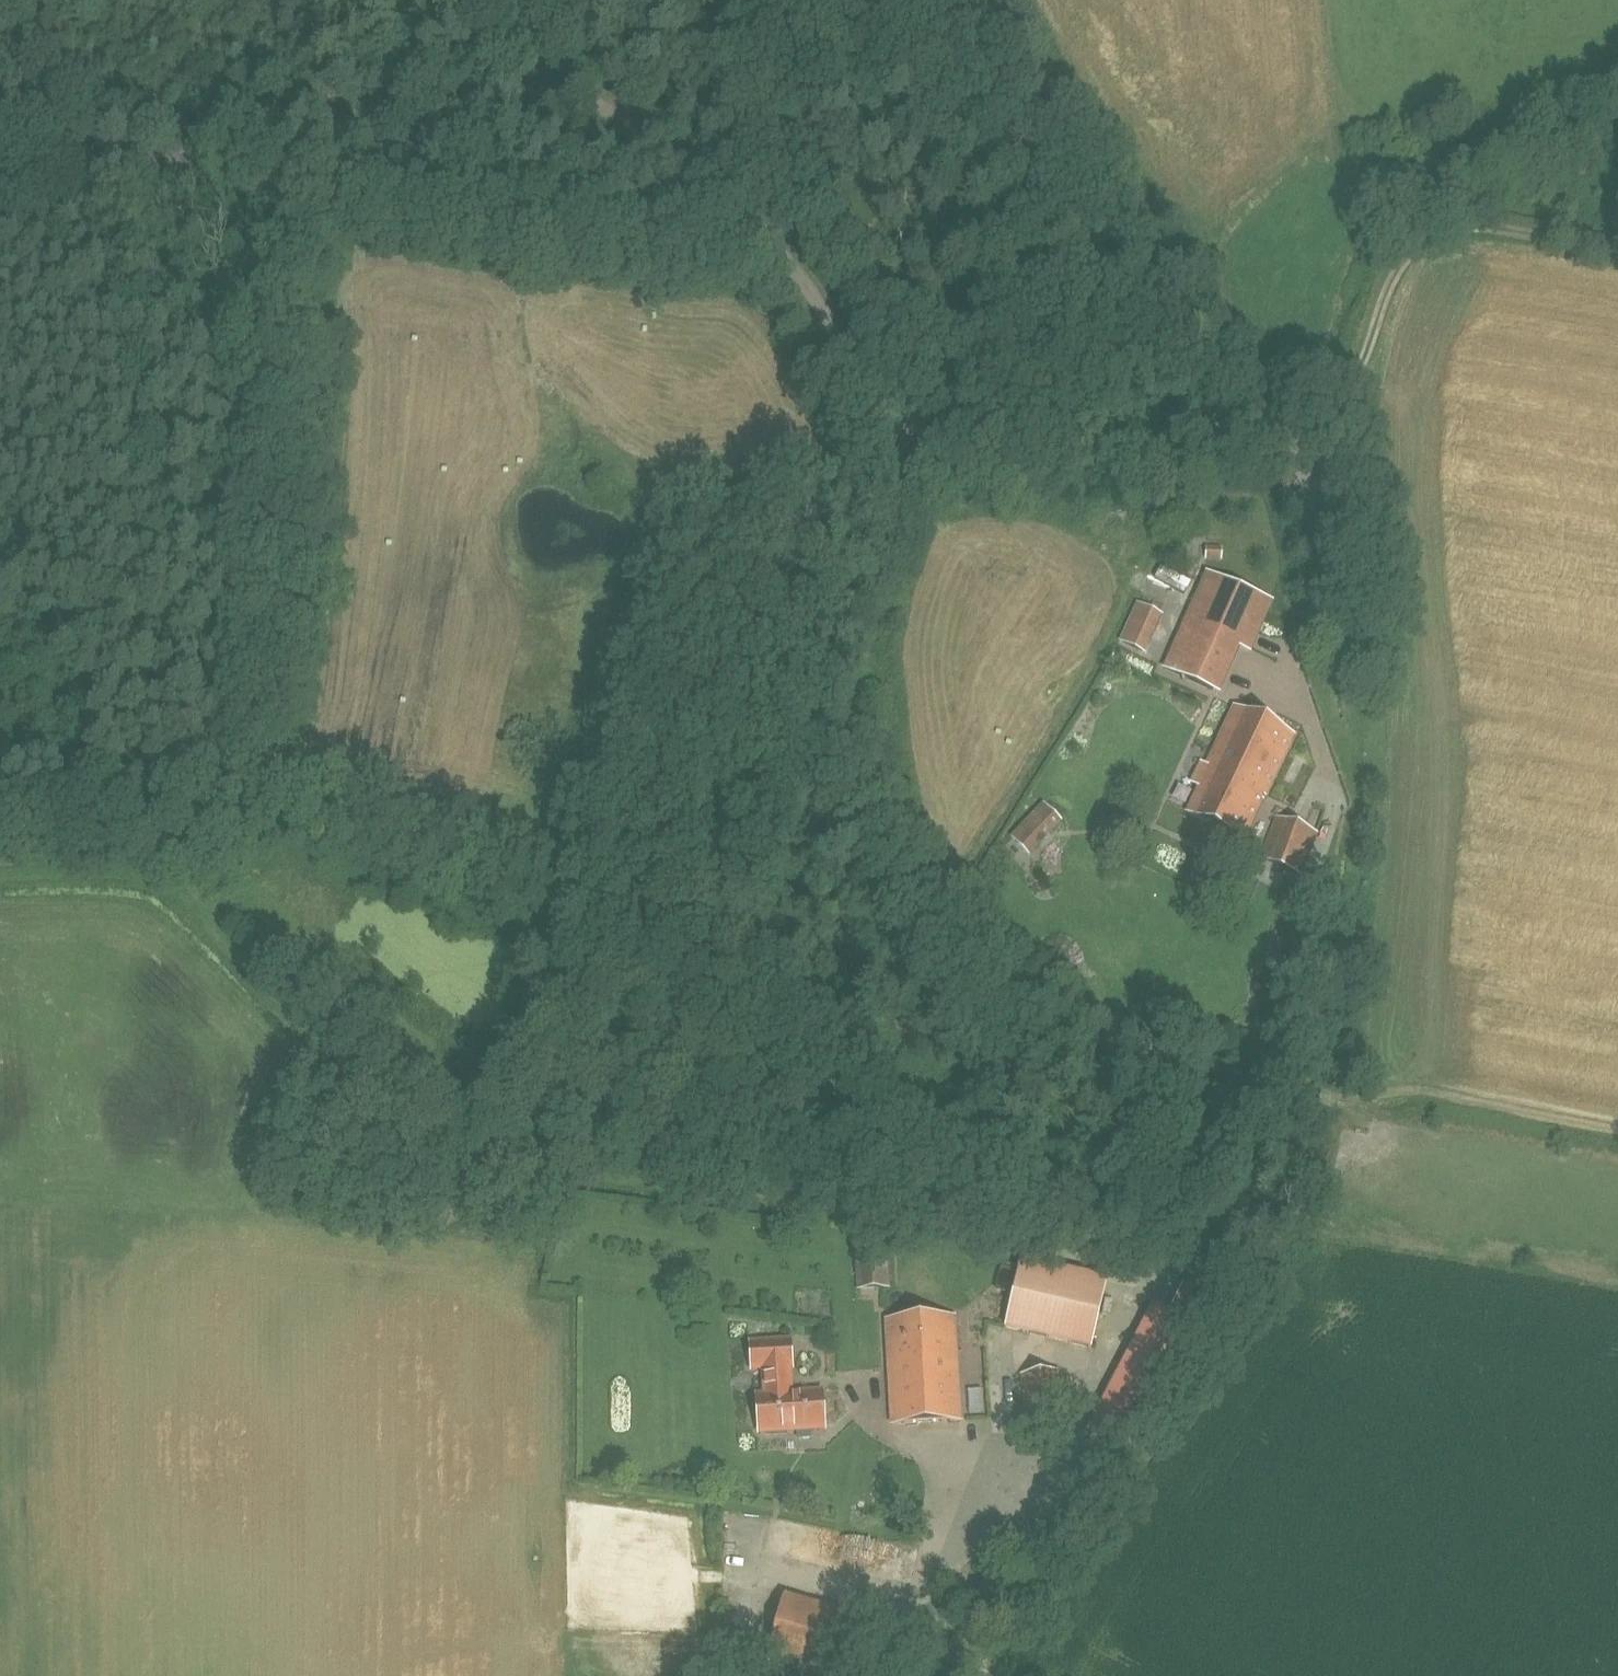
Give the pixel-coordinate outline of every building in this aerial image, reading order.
[(1208,571),(1163,669),(1221,693),(1242,649),(1251,653),(1274,600),(1208,571)] [(1147,655),(1166,616),(1136,602),(1118,641),(1147,655)] [(1187,811),(1186,812),(1197,818),(1243,840),(1294,734),(1235,706),(1206,765),(1202,773),(1205,775),(1199,788),(1187,811)] [(1043,804),(1010,837),(1029,856),(1062,822),(1043,804)] [(1276,815),(1259,858),(1302,876),(1319,833),(1276,815)] [(858,1254),(860,1289),(886,1288),(884,1253),(858,1254)] [(1004,1329),(1091,1350),(1108,1279),(1021,1259),(1004,1329)] [(1088,1430),(1129,1451),(1194,1325),(1153,1304),(1088,1430)] [(885,1320),(891,1425),(959,1421),(953,1316),(885,1320)] [(758,1433),(794,1431),(824,1429),(822,1392),(792,1394),(789,1367),(791,1367),(790,1341),(750,1343),(751,1369),(763,1369),(764,1395),(756,1395),(758,1433)] [(1020,1373),(1024,1420),(1063,1416),(1059,1370),(1020,1373)] [(766,1645),(837,1672),(858,1619),(787,1592),(766,1645)]
